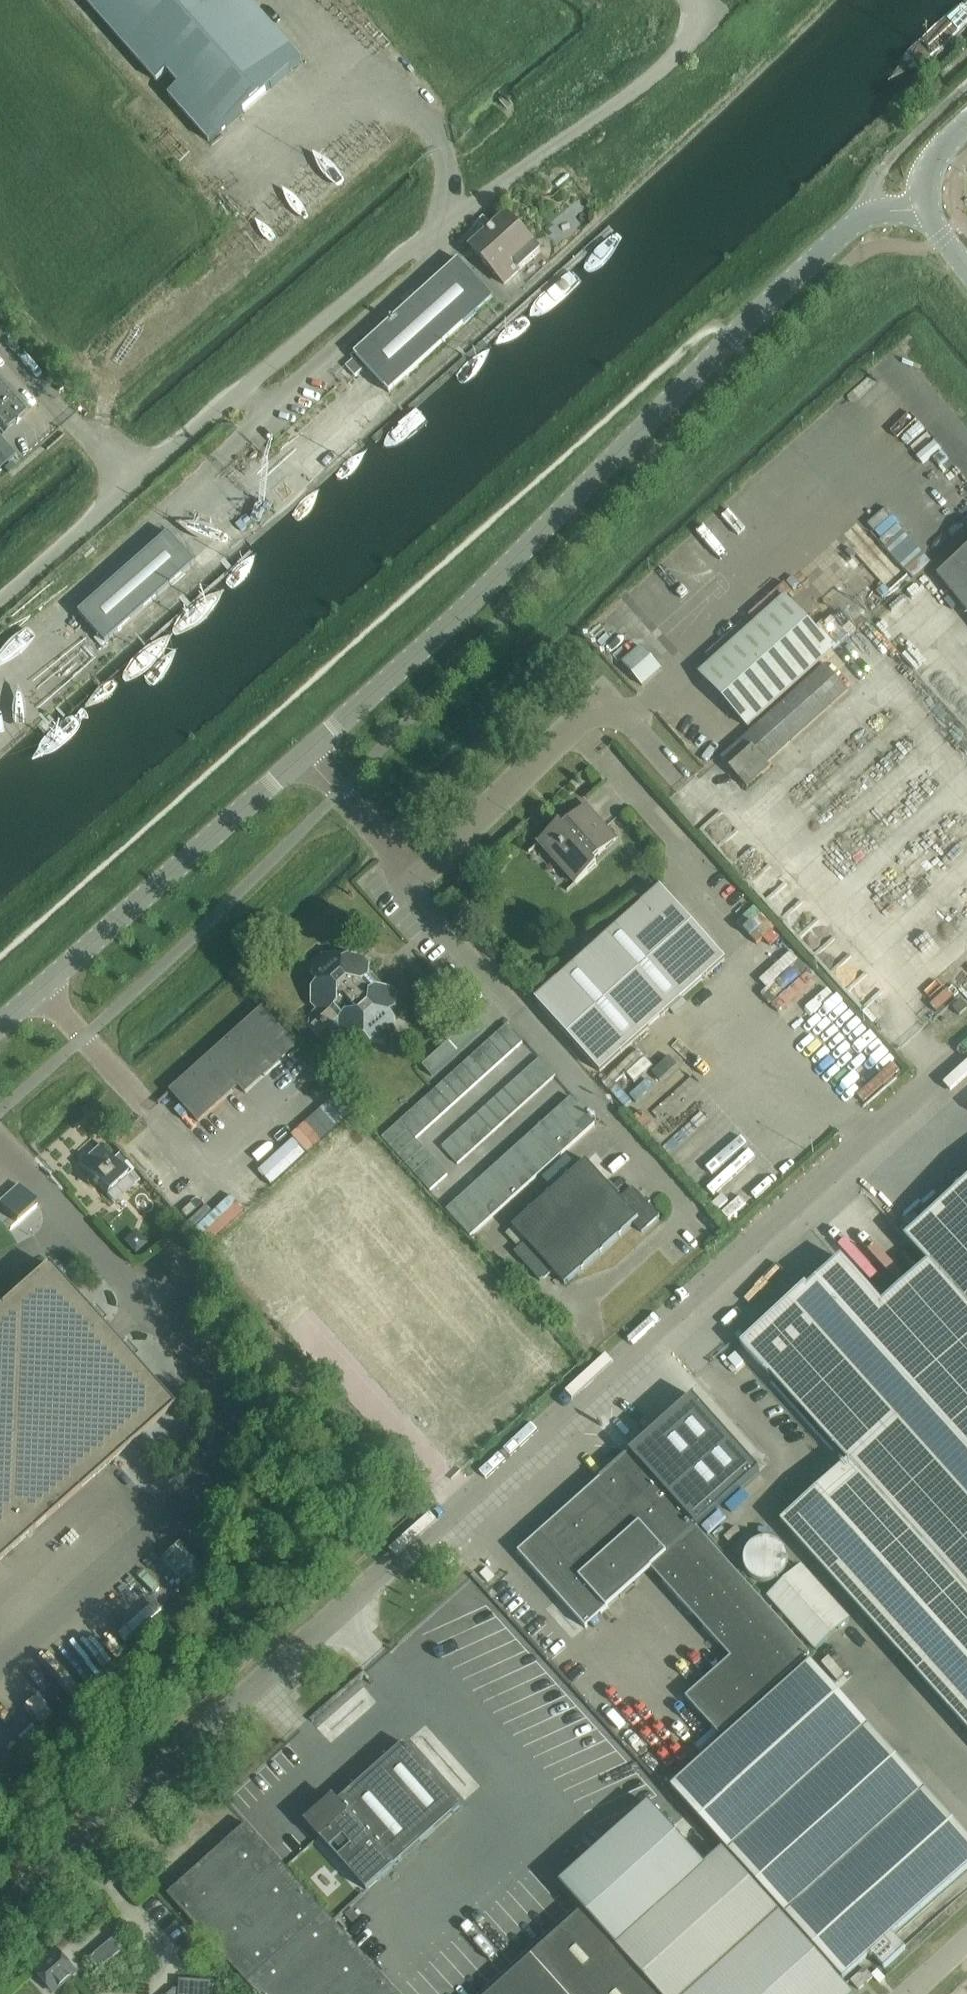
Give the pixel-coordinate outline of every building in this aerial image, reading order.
[(157,82),(168,73),(180,87),(169,96),(210,143),(302,62),(248,0),(85,0),(157,82)] [(504,286),(541,252),(507,216),(471,249),(504,286)] [(389,394),(493,300),(459,261),(354,355),(389,394)] [(355,377),(363,370),(354,360),(346,367),(355,377)] [(0,376),(0,432),(3,435),(31,410),(0,376)] [(11,435),(0,445),(0,468),(22,448),(11,435)] [(196,564),(176,542),(169,534),(79,614),(99,636),(95,639),(102,647),(106,644),(196,564)] [(937,575),(966,613),(966,552),(937,575)] [(700,675),(748,728),(833,652),(825,643),(832,636),(821,624),(813,630),(785,598),(700,675)] [(661,670),(641,648),(622,664),(643,687),(661,670)] [(760,770),(848,691),(826,666),(722,760),(747,788),(763,774),(760,770)] [(617,840),(586,805),(562,827),(560,825),(538,843),(576,885),(597,866),(593,862),(617,840)] [(661,890),(660,890),(536,1002),(600,1073),(725,961),(661,890)] [(377,988),(376,987),(369,978),(370,964),(364,957),(349,956),(343,962),(338,956),(323,955),(314,963),(313,978),(318,984),(312,990),(311,1005),(317,1010),(311,1016),(310,1031),(319,1041),(333,1042),(339,1036),(344,1042),(360,1043),(366,1037),(370,1043),(372,1043),(386,1044),(396,1036),(396,1022),(391,1015),(397,1010),(398,995),(392,988),(377,988)] [(966,1008),(966,1007),(960,1000),(953,1007),(960,1015),(966,1008)] [(239,1087),(244,1093),(245,1094),(297,1048),(264,1011),(263,1009),(171,1092),(198,1123),(239,1087)] [(449,1043),(422,1067),(430,1076),(457,1053),(483,1029),(475,1019),(449,1043)] [(507,1025),(498,1033),(514,1051),(523,1043),(507,1025)] [(498,1033),(489,1041),(505,1059),(514,1051),(498,1033)] [(489,1041),(480,1049),(496,1067),(505,1059),(489,1041)] [(480,1049),(471,1057),(487,1075),(496,1067),(480,1049)] [(471,1057),(462,1066),(478,1083),(487,1075),(471,1057)] [(539,1059),(531,1067),(547,1085),(556,1077),(539,1059)] [(462,1066),(453,1074),(469,1091),(478,1083),(462,1066)] [(531,1067),(522,1075),(538,1093),(547,1085),(531,1067)] [(453,1074),(444,1082),(460,1099),(469,1091),(453,1074)] [(522,1075),(513,1083),(529,1101),(538,1093),(522,1075)] [(444,1082),(435,1090),(451,1108),(460,1099),(444,1082)] [(513,1083),(504,1091),(520,1109),(529,1101),(513,1083)] [(435,1090),(426,1098),(443,1116),(451,1108),(435,1090)] [(504,1091),(495,1099),(511,1117),(520,1109),(504,1091)] [(426,1098),(418,1106),(434,1124),(443,1116),(426,1098)] [(571,1098),(560,1107),(585,1134),(595,1125),(571,1098)] [(495,1099),(486,1107),(502,1125),(511,1117),(495,1099)] [(409,1114),(425,1132),(434,1124),(418,1106),(409,1114)] [(486,1107),(477,1115),(493,1133),(502,1125),(486,1107)] [(560,1107),(550,1117),(574,1143),(585,1134),(560,1107)] [(409,1114),(382,1138),(390,1147),(408,1131),(416,1140),(425,1132),(409,1114)] [(477,1115),(468,1123),(484,1141),(493,1133),(477,1115)] [(550,1117),(540,1126),(564,1153),(574,1143),(550,1117)] [(468,1123),(459,1131),(475,1149),(484,1141),(468,1123)] [(540,1126),(530,1135),(554,1162),(564,1153),(540,1126)] [(416,1140),(408,1131),(390,1147),(406,1165),(424,1149),(416,1140)] [(459,1131),(450,1139),(466,1157),(475,1149),(459,1131)] [(530,1135),(519,1145),(543,1172),(554,1162),(530,1135)] [(441,1147),(458,1165),(466,1157),(450,1139),(441,1147)] [(533,1181),(543,1172),(519,1145),(509,1154),(533,1181)] [(107,1196),(127,1178),(133,1173),(124,1163),(126,1162),(116,1152),(109,1158),(100,1148),(80,1166),(107,1196)] [(432,1158),(424,1149),(406,1165),(414,1174),(423,1166),(432,1158)] [(498,1164),(522,1190),(533,1181),(509,1154),(498,1164)] [(432,1158),(423,1166),(439,1183),(448,1175),(432,1158)] [(552,1271),(565,1286),(633,1224),(642,1234),(660,1218),(648,1205),(652,1203),(647,1198),(644,1200),(633,1188),(621,1199),(586,1161),(513,1228),(526,1243),(515,1253),(540,1282),(552,1271)] [(522,1190),(498,1164),(488,1173),(512,1200),(522,1190)] [(439,1183),(423,1166),(414,1174),(430,1192),(439,1183)] [(512,1200),(488,1173),(477,1183),(501,1209),(512,1200)] [(849,1463),(781,1523),(966,1730),(966,1182),(933,1213),(905,1237),(929,1263),(881,1306),(841,1260),(745,1346),(849,1463)] [(501,1209),(477,1183),(467,1192),(491,1219),(501,1209)] [(28,1195),(19,1186),(0,1204),(16,1223),(36,1205),(28,1195)] [(491,1219),(467,1192),(456,1201),(481,1228),(491,1219)] [(456,1201),(446,1211),(470,1238),(481,1228),(456,1201)] [(116,1344),(100,1326),(107,1320),(95,1306),(88,1312),(47,1266),(0,1308),(0,1562),(173,1408),(132,1361),(139,1355),(127,1342),(120,1348),(116,1344)] [(735,1353),(728,1360),(736,1368),(743,1362),(735,1353)] [(539,1534),(518,1553),(585,1629),(607,1610),(651,1570),(731,1658),(686,1698),(720,1736),(810,1656),(696,1528),(759,1471),(693,1397),(630,1454),(615,1467),(539,1534)] [(775,1583),(779,1581),(780,1580),(782,1579),(783,1578),(784,1576),(785,1575),(786,1573),(787,1571),(787,1569),(788,1567),(788,1565),(788,1563),(788,1562),(788,1560),(788,1558),(787,1556),(786,1554),(785,1552),(784,1551),(783,1549),(782,1548),(779,1545),(776,1543),(772,1542),(770,1541),(766,1541),(764,1541),(763,1541),(759,1542),(757,1543),(755,1544),(752,1546),(751,1547),(749,1549),(748,1550),(747,1552),(746,1554),(746,1555),(745,1557),(745,1559),(744,1561),(744,1563),(744,1565),(744,1567),(745,1568),(745,1570),(746,1572),(747,1574),(748,1575),(749,1577),(750,1578),(752,1580),(753,1581),(755,1582),(757,1583),(758,1584),(762,1585),(764,1585),(766,1585),(768,1585),(772,1585),(775,1583)] [(801,1567),(781,1585),(768,1597),(816,1650),(849,1620),(801,1567)] [(671,1790),(843,1981),(872,1955),(884,1969),(906,1950),(893,1936),(966,1869),(966,1837),(811,1664),(671,1790)] [(322,1808),(306,1822),(367,1891),(383,1876),(461,1806),(405,1743),(340,1800),(336,1796),(322,1808)] [(537,1952),(575,1993),(851,1993),(722,1851),(719,1854),(705,1867),(671,1828),(649,1804),(559,1885),(583,1911),(566,1926),(537,1952)] [(247,1825),(168,1896),(256,1993),(399,1993),(247,1825)] [(113,1939),(89,1958),(99,1971),(123,1951),(113,1939)] [(57,1950),(34,1971),(54,1993),(77,1973),(57,1950)] [(490,1993),(575,1993),(537,1952),(490,1993)] [(851,1981),(859,1990),(873,1977),(865,1968),(851,1981)] [(214,1982),(180,1981),(179,1993),(213,1993),(214,1982)]
